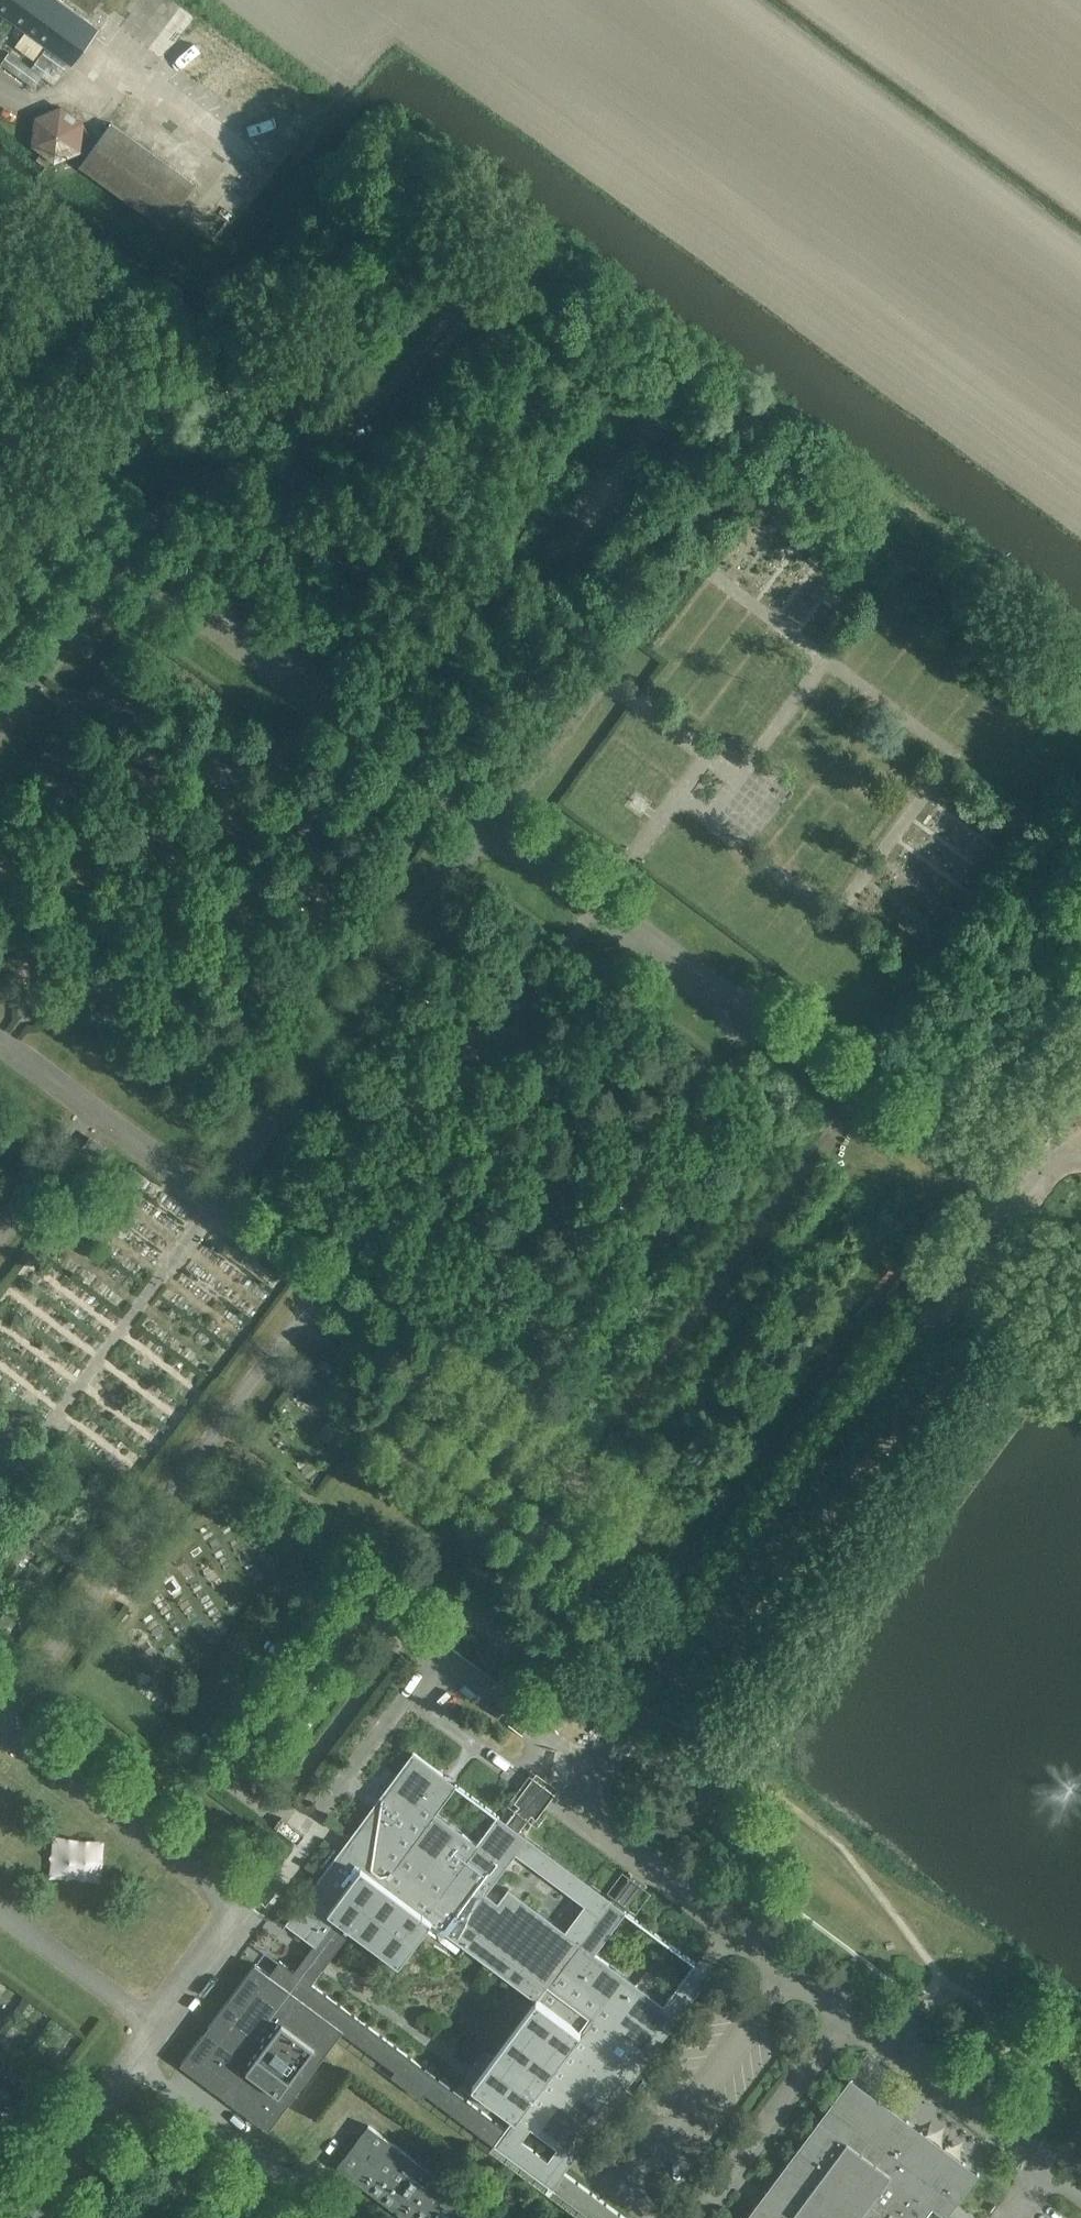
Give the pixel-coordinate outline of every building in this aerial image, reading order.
[(61,0),(0,0),(0,11),(26,30),(71,62),(72,63),(99,27),(61,0)] [(71,62),(26,30),(2,63),(36,88),(44,77),(55,85),(71,62)] [(80,152),(84,123),(62,106),(36,116),(32,144),(54,162),(80,152)] [(197,185),(112,122),(80,165),(166,228),(197,185)] [(667,2003),(597,1951),(616,1925),(600,1914),(569,1955),(474,1883),(458,1871),(463,1865),(461,1864),(464,1860),(466,1861),(474,1851),(472,1849),(475,1846),(476,1847),(479,1844),(437,1812),(452,1792),(438,1781),(444,1773),(414,1751),(349,1838),(371,1854),(362,1866),(340,1850),(318,1880),(326,1886),(316,1898),(309,1892),(286,1922),(316,1945),(337,1916),(400,1963),(433,1919),(426,1914),(436,1902),(547,1985),(473,2084),(517,2117),(496,2145),(594,2217),(627,2217),(564,2171),(523,2140),(533,2126),(561,2146),(594,2102),(579,2091),(598,2065),(613,2076),(667,2003)] [(595,1894),(526,1842),(516,1858),(583,1908),(595,1894)] [(338,2166),(407,2217),(495,2217),(442,2179),(442,2178),(442,2177),(500,2105),(501,2105),(496,2101),(489,2095),(489,2096),(431,2169),(430,2169),(429,2169),(378,2131),(371,2125),(366,2121),(354,2085),(342,2089),(357,2133),(360,2136),(338,2166)] [(933,2207),(942,2213),(952,2199),(957,2203),(976,2179),(962,2168),(966,2163),(921,2130),(918,2135),(905,2126),(909,2121),(879,2098),(858,2127),(830,2105),(808,2135),(813,2139),(804,2152),(798,2148),(765,2192),(771,2196),(762,2208),(756,2204),(746,2217),(924,2217),(933,2207)]
